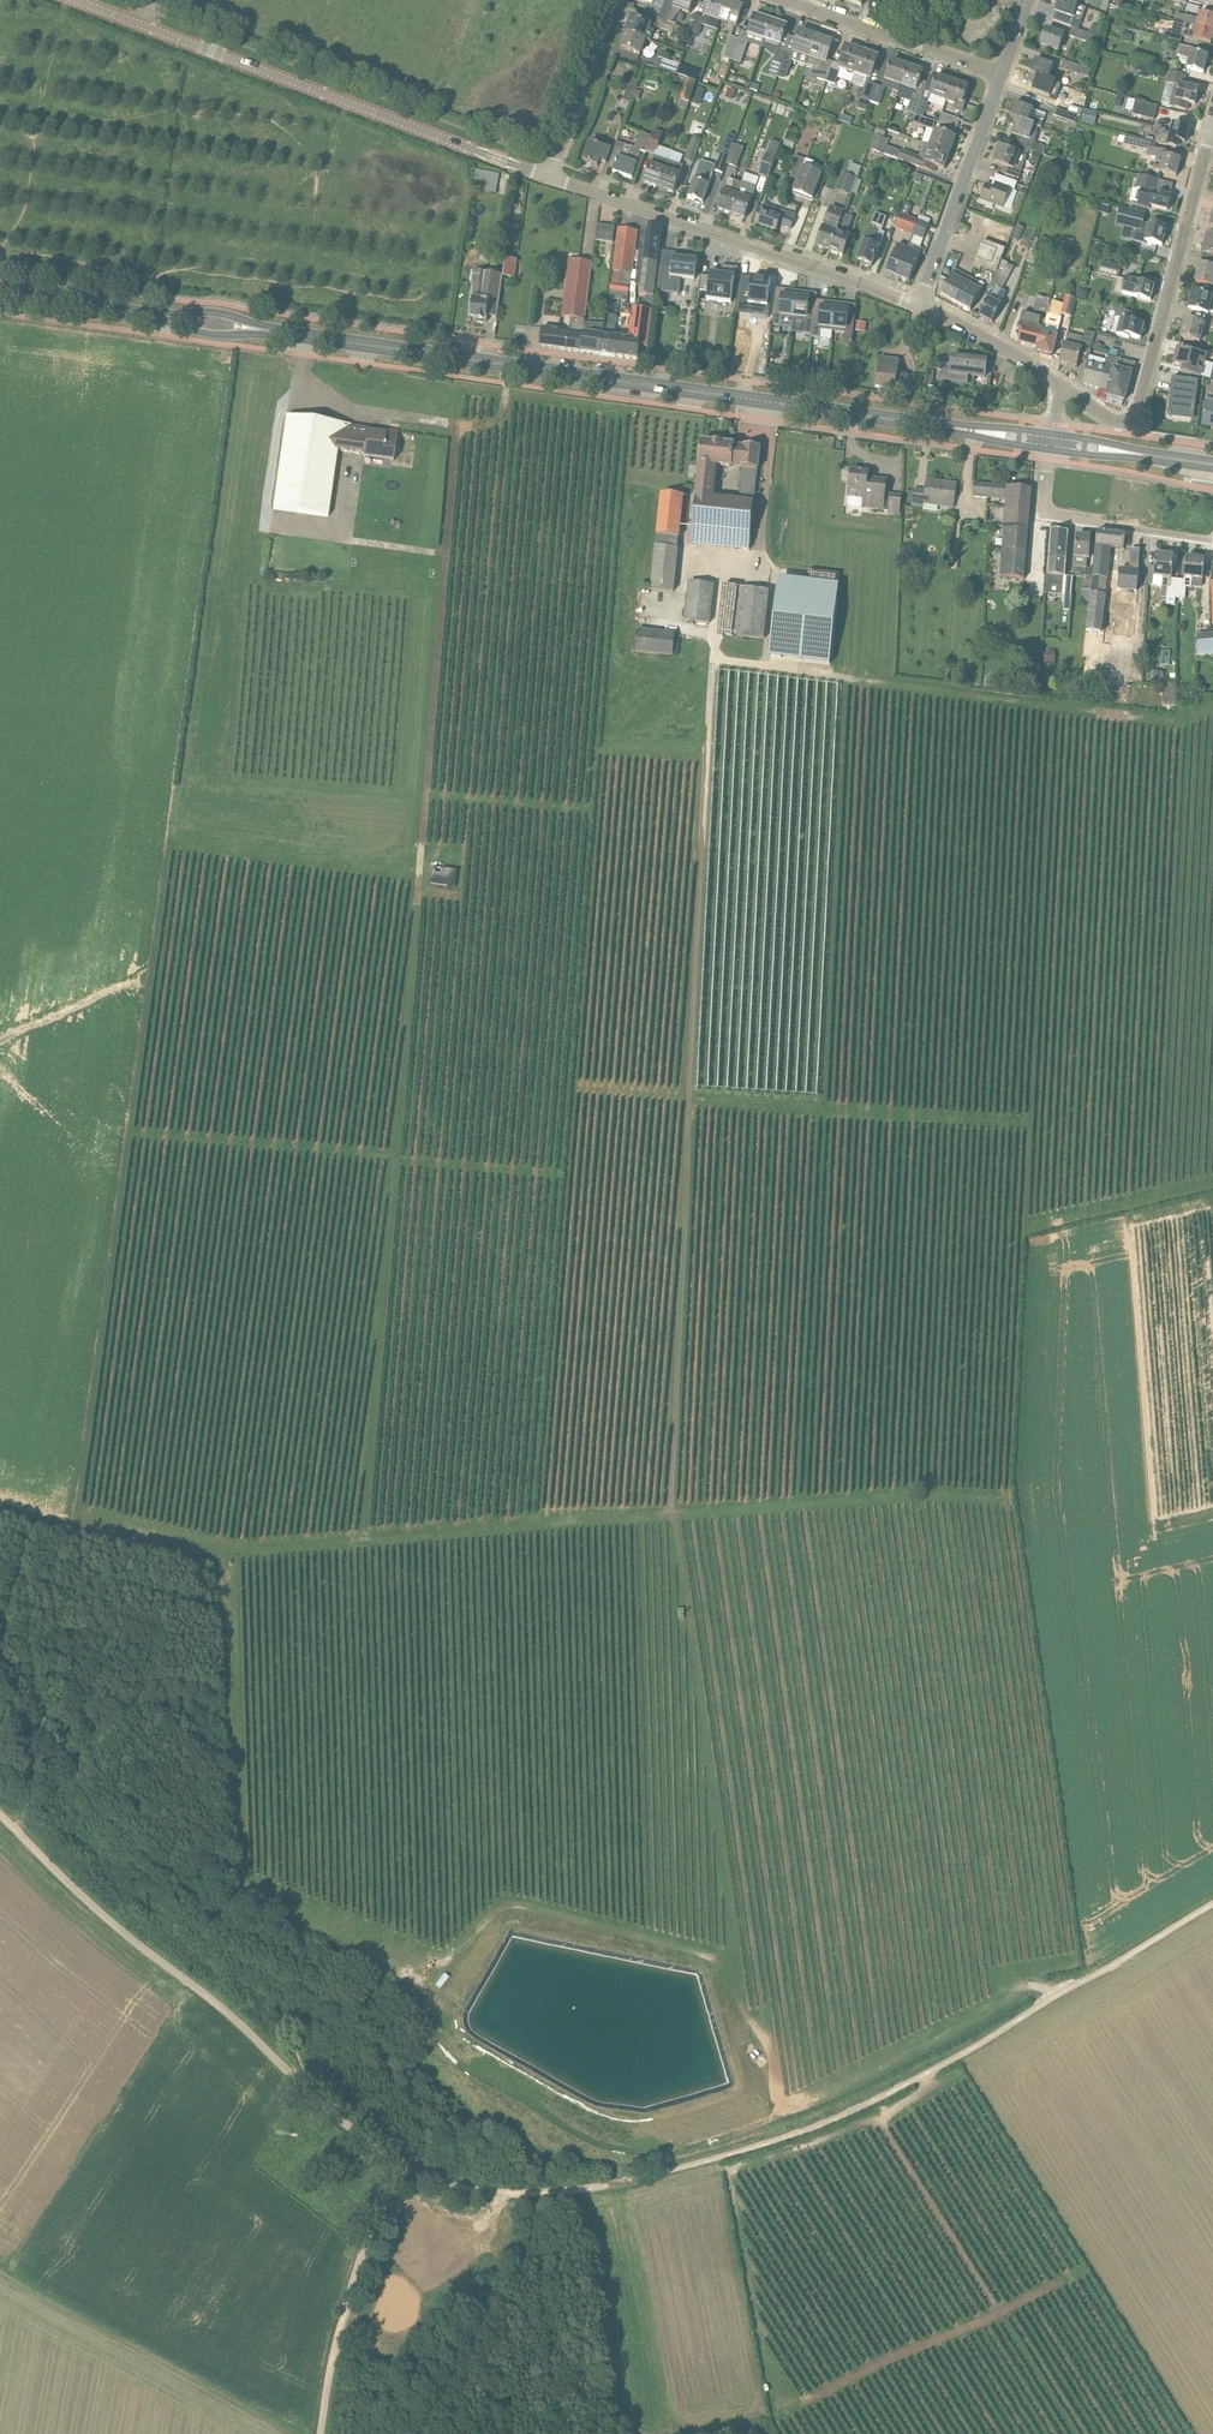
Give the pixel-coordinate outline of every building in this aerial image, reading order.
[(673,8),(675,2),(668,0),(666,0),(665,2),(659,20),(668,23),(673,8)] [(675,2),(673,8),(690,14),(695,0),(676,0),(675,2)] [(721,0),(709,0),(704,16),(720,22),(727,2),(721,0)] [(951,7),(961,10),(963,3),(965,3),(966,0),(954,0),(951,7)] [(1055,12),(1073,19),(1078,5),(1066,0),(1052,0),(1051,2),(1058,4),(1055,12)] [(738,28),(744,8),(727,2),(720,22),(738,28)] [(1199,13),(1198,19),(1185,16),(1183,21),(1212,29),(1212,17),(1199,13)] [(755,15),(748,34),(753,35),(765,40),(772,21),(755,15)] [(631,17),(626,33),(646,40),(652,42),(655,33),(650,31),(652,25),(631,17)] [(705,20),(697,17),(692,33),(700,35),(705,20)] [(1211,44),(1212,37),(1212,29),(1183,21),(1175,19),(1172,32),(1165,30),(1163,38),(1180,42),(1182,36),(1211,44)] [(676,26),(668,23),(659,20),(656,27),(673,33),(676,26)] [(772,21),(765,40),(782,45),(788,26),(772,21)] [(1102,29),(1092,25),(1089,34),(1099,37),(1102,29)] [(1072,28),(1069,36),(1095,46),(1099,37),(1089,34),(1072,28)] [(1047,29),(1041,45),(1059,52),(1064,36),(1047,29)] [(800,31),(793,52),(808,58),(816,36),(800,31)] [(753,35),(748,34),(742,32),(739,40),(740,41),(733,62),(742,65),(749,44),(753,35)] [(646,40),(626,33),(621,48),(641,55),(646,40)] [(808,58),(806,63),(816,67),(815,71),(820,72),(817,79),(826,82),(833,62),(828,60),(834,42),(816,36),(808,58)] [(724,59),(733,62),(740,41),(739,40),(732,38),(724,59)] [(854,74),(862,51),(846,46),(839,64),(833,62),(826,82),(835,85),(841,69),(854,74)] [(1203,73),(1208,56),(1191,52),(1192,49),(1180,46),(1177,56),(1190,60),(1188,69),(1203,73)] [(772,67),(780,70),(786,52),(778,49),(772,67)] [(862,51),(854,74),(851,83),(864,87),(861,98),(870,101),(876,84),(869,82),(870,79),(871,79),(878,57),(862,51)] [(786,52),(780,70),(787,73),(792,60),(794,55),(792,54),(786,52)] [(680,64),(661,58),(657,68),(676,75),(680,64)] [(1054,67),(1036,60),(1030,75),(1055,84),(1057,77),(1052,74),(1054,67)] [(1088,77),(1091,70),(1065,60),(1062,69),(1078,75),(1079,74),(1088,77)] [(907,66),(892,61),(884,80),(900,85),(907,66)] [(1161,70),(1168,72),(1175,73),(1177,65),(1163,61),(1161,70)] [(907,66),(900,85),(897,92),(911,97),(912,95),(915,96),(917,91),(924,72),(907,66)] [(1195,105),(1199,91),(1183,86),(1186,76),(1175,73),(1168,72),(1166,82),(1174,85),(1170,104),(1183,108),(1185,102),(1195,105)] [(1035,83),(1032,91),(1049,98),(1055,84),(1030,75),(1028,80),(1035,83)] [(631,103),(638,81),(627,77),(625,85),(628,86),(623,100),(631,103)] [(944,101),(951,81),(937,77),(933,91),(925,88),(922,99),(921,98),(915,114),(916,115),(915,116),(924,119),(931,97),(944,101)] [(696,83),(688,80),(681,100),(689,104),(696,83)] [(954,110),(962,113),(965,104),(963,104),(969,88),(951,81),(944,101),(956,105),(954,110)] [(756,92),(758,86),(751,84),(750,91),(756,92)] [(876,84),(870,101),(879,104),(885,87),(876,84)] [(906,111),(915,114),(921,98),(915,96),(912,95),(911,97),(906,111)] [(861,98),(857,108),(866,112),(870,101),(861,98)] [(1154,120),(1158,106),(1135,100),(1133,110),(1130,109),(1128,115),(1154,120)] [(1043,122),(1046,115),(1034,110),(1015,103),(1010,118),(1038,129),(1039,128),(1041,128),(1043,122)] [(1080,109),(1071,106),(1068,113),(1078,116),(1080,109)] [(1053,115),(1075,123),(1078,116),(1068,113),(1055,108),(1053,115)] [(1098,113),(1084,110),(1081,123),(1095,127),(1098,113)] [(942,114),(938,124),(956,130),(960,120),(942,114)] [(934,122),(924,119),(915,116),(913,123),(927,129),(931,130),(934,122)] [(1038,129),(1010,118),(1008,124),(1014,126),(1011,134),(1017,136),(1015,144),(1042,154),(1044,147),(1035,143),(1038,134),(1037,134),(1038,129)] [(1157,143),(1176,148),(1178,141),(1185,143),(1189,128),(1174,124),(1172,132),(1158,128),(1153,142),(1157,143)] [(884,138),(886,131),(877,127),(875,134),(884,138)] [(929,145),(951,152),(956,137),(934,131),(931,130),(927,129),(922,143),(924,144),(929,145)] [(663,134),(654,131),(652,137),(647,152),(655,155),(663,134)] [(613,172),(632,179),(640,154),(639,154),(641,150),(647,152),(652,137),(640,133),(635,149),(623,144),(613,172)] [(887,145),(889,140),(875,135),(870,149),(883,154),(887,145)] [(1123,144),(1149,151),(1148,157),(1156,159),(1153,171),(1176,177),(1181,160),(1165,155),(1166,152),(1155,149),(1157,143),(1153,142),(1126,135),(1123,144)] [(693,163),(701,140),(693,137),(685,161),(693,163)] [(611,150),(589,141),(583,161),(598,167),(599,162),(606,165),(611,150)] [(729,156),(726,164),(736,167),(743,148),(733,144),(729,156)] [(883,154),(898,160),(933,173),(936,166),(944,169),(951,152),(929,145),(924,144),(919,157),(901,150),(901,151),(887,145),(883,154)] [(1027,157),(999,147),(994,163),(1005,167),(1002,174),(1019,179),(1027,157)] [(723,174),(726,164),(729,156),(721,153),(715,171),(723,174)] [(776,157),(766,154),(759,176),(768,179),(776,157)] [(669,161),(654,155),(644,183),(659,188),(669,161)] [(794,193),(813,200),(822,176),(811,171),(814,163),(795,155),(791,167),(795,169),(792,178),(799,180),(794,193)] [(669,161),(659,188),(660,189),(660,190),(666,192),(666,191),(674,193),(682,166),(669,161)] [(846,175),(842,173),(836,190),(851,196),(861,167),(851,163),(846,175)] [(702,203),(714,170),(699,165),(688,198),(695,201),(695,202),(701,204),(701,203),(702,203)] [(475,189),(498,191),(500,171),(477,169),(475,189)] [(1150,209),(1150,206),(1168,211),(1168,208),(1169,208),(1171,203),(1170,203),(1171,196),(1156,192),(1158,181),(1139,176),(1135,189),(1142,190),(1137,206),(1150,209)] [(981,199),(992,204),(1004,208),(1010,190),(1014,191),(1017,183),(1000,177),(998,184),(996,183),(994,187),(986,185),(981,199)] [(731,213),(741,184),(728,179),(724,190),(723,190),(717,209),(731,213)] [(731,213),(746,218),(756,187),(742,182),(742,184),(741,184),(731,213)] [(879,190),(871,187),(868,195),(876,198),(879,190)] [(900,213),(895,227),(902,230),(908,216),(912,207),(904,204),(900,213)] [(844,214),(845,211),(831,206),(816,247),(830,252),(844,214)] [(1110,208),(1102,206),(1101,213),(1107,215),(1110,208)] [(761,211),(756,225),(776,232),(778,225),(791,230),(795,215),(779,210),(777,217),(761,211)] [(1145,214),(1129,210),(1125,220),(1123,228),(1136,232),(1134,241),(1146,244),(1146,242),(1162,246),(1166,228),(1150,224),(1150,225),(1143,224),(1145,214)] [(830,252),(844,257),(851,237),(850,236),(851,233),(847,232),(853,217),(844,214),(830,252)] [(865,242),(857,261),(865,264),(865,265),(869,266),(870,266),(872,266),(879,247),(884,233),(881,232),(886,217),(876,214),(866,242),(865,242)] [(928,225),(918,221),(913,234),(915,235),(924,239),(929,225),(928,225)] [(597,225),(596,237),(595,241),(613,243),(615,227),(597,225)] [(643,310),(652,311),(654,291),(657,265),(658,265),(660,249),(659,249),(662,226),(649,225),(641,295),(645,296),(643,310)] [(1018,242),(1024,228),(1017,226),(1012,240),(1018,242)] [(619,228),(611,284),(619,285),(620,285),(630,286),(638,231),(619,228)] [(1207,235),(1203,253),(1212,255),(1212,237),(1207,235)] [(1027,262),(1035,264),(1038,253),(1034,251),(1038,239),(1036,238),(1031,250),(1027,262)] [(1067,238),(1062,256),(1069,258),(1074,240),(1067,238)] [(983,241),(974,264),(995,272),(1004,250),(983,241)] [(922,248),(911,244),(909,243),(907,248),(896,277),(909,283),(921,254),(920,254),(922,248)] [(886,273),(896,277),(907,248),(898,244),(886,273)] [(517,259),(506,257),(503,276),(514,278),(517,259)] [(673,257),(672,267),(669,293),(679,294),(681,279),(694,280),(697,260),(673,257)] [(562,317),(571,318),(585,320),(591,274),(592,263),(570,260),(568,272),(562,317)] [(1119,278),(1122,267),(1102,262),(1100,272),(1119,278)] [(1211,268),(1200,264),(1198,273),(1197,273),(1195,279),(1196,279),(1195,282),(1212,286),(1212,262),(1211,268)] [(657,265),(654,291),(669,293),(672,267),(658,265),(657,265)] [(941,295),(971,311),(982,292),(968,284),(970,279),(955,269),(941,295)] [(710,277),(700,275),(697,299),(731,303),(733,287),(736,288),(737,276),(710,272),(710,277)] [(764,305),(768,277),(745,274),(741,315),(754,316),(755,303),(764,305)] [(979,316),(993,323),(1001,307),(994,303),(1006,280),(995,274),(991,283),(996,286),(979,316)] [(1123,293),(1125,294),(1150,301),(1154,287),(1126,280),(1123,293)] [(485,321),(487,322),(489,303),(500,305),(502,289),(492,287),(491,293),(483,292),(484,284),(474,282),(470,319),(478,320),(479,322),(483,323),(485,321)] [(775,295),(772,326),(780,327),(781,319),(793,320),(797,291),(788,290),(787,296),(775,295)] [(806,292),(797,291),(793,320),(805,321),(803,334),(811,335),(812,335),(816,306),(816,299),(805,298),(806,292)] [(1188,309),(1207,314),(1208,311),(1212,312),(1212,299),(1211,299),(1212,297),(1193,291),(1188,309)] [(1047,314),(1050,300),(1038,296),(1034,310),(1047,314)] [(1075,299),(1067,296),(1062,314),(1070,317),(1075,299)] [(821,330),(832,332),(836,303),(827,302),(826,308),(816,306),(812,335),(811,335),(811,338),(820,339),(821,330)] [(843,341),(852,342),(856,311),(844,310),(845,304),(836,303),(832,332),(844,333),(843,341)] [(640,346),(648,347),(652,311),(643,310),(633,308),(629,337),(635,338),(634,345),(640,346)] [(1129,337),(1141,340),(1145,324),(1134,322),(1136,315),(1117,310),(1115,318),(1121,319),(1117,335),(1129,339),(1129,337)] [(638,360),(640,346),(634,345),(635,338),(629,337),(629,339),(623,338),(623,335),(614,333),(617,316),(606,314),(605,324),(604,324),(600,355),(638,360)] [(1038,352),(1046,320),(1023,314),(1019,331),(1022,331),(1018,343),(1038,349),(1037,352),(1038,352)] [(585,322),(585,320),(571,318),(568,335),(566,351),(581,353),(585,322)] [(1038,352),(1052,356),(1059,331),(1045,327),(1047,321),(1046,320),(1038,352)] [(1185,320),(1181,338),(1199,343),(1204,325),(1185,320)] [(855,321),(854,330),(865,332),(866,323),(855,321)] [(600,355),(604,324),(585,322),(581,353),(600,355)] [(1083,346),(1092,349),(1095,333),(1086,331),(1084,338),(1068,334),(1060,363),(1077,368),(1083,346)] [(543,332),(540,348),(566,351),(568,335),(567,335),(543,332)] [(1178,349),(1174,364),(1192,368),(1190,375),(1199,377),(1205,356),(1178,349)] [(942,367),(938,367),(936,381),(968,385),(969,374),(985,376),(987,361),(952,357),(951,364),(942,363),(942,367)] [(899,361),(879,359),(876,388),(907,391),(909,375),(897,374),(899,361)] [(1105,367),(1099,389),(1108,391),(1106,397),(1124,402),(1132,373),(1130,373),(1133,364),(1135,364),(1136,364),(1116,359),(1113,369),(1105,367)] [(1082,384),(1099,389),(1105,367),(1088,363),(1082,384)] [(1187,381),(1174,380),(1173,392),(1174,392),(1172,406),(1180,407),(1179,415),(1191,417),(1191,418),(1192,418),(1193,408),(1194,408),(1194,405),(1193,405),(1195,382),(1190,382),(1191,379),(1188,379),(1187,381)] [(1203,425),(1212,426),(1212,404),(1205,403),(1203,425)] [(273,510),(328,518),(337,452),(347,453),(351,430),(351,426),(286,417),(285,429),(273,510)] [(393,462),(395,444),(397,432),(377,430),(377,433),(367,431),(367,432),(351,430),(347,453),(363,455),(363,458),(393,462)] [(754,503),(757,470),(758,470),(760,449),(733,446),(734,446),(702,442),(692,544),(750,549),(754,504),(754,503)] [(885,494),(886,480),(868,478),(868,472),(851,471),(848,498),(864,500),(863,508),(889,511),(889,515),(899,516),(901,496),(885,494)] [(924,504),(954,509),(957,484),(927,479),(925,491),(914,489),(912,506),(923,508),(924,504)] [(1031,489),(974,484),(973,499),(989,500),(989,498),(1007,499),(1005,526),(1028,527),(1031,489)] [(662,494),(658,536),(652,589),(673,592),(683,496),(662,494)] [(1028,527),(1005,526),(1004,552),(1026,553),(1028,527)] [(1052,531),(1046,584),(1063,586),(1062,595),(1064,612),(1069,612),(1073,577),(1064,576),(1068,532),(1052,531)] [(1083,659),(1098,660),(1100,633),(1101,633),(1107,579),(1111,548),(1123,549),(1125,535),(1099,532),(1098,531),(1092,577),(1090,602),(1083,659)] [(1075,558),(1074,568),(1087,569),(1088,559),(1089,559),(1091,537),(1077,536),(1075,558)] [(1129,570),(1120,570),(1119,573),(1110,573),(1107,602),(1117,603),(1116,615),(1114,615),(1112,634),(1130,636),(1134,636),(1136,617),(1135,617),(1137,592),(1140,552),(1140,553),(1140,551),(1131,550),(1129,570)] [(1024,580),(1026,553),(1004,552),(1002,578),(1024,580)] [(1161,597),(1170,598),(1170,589),(1173,590),(1173,579),(1172,578),(1174,556),(1173,556),(1156,554),(1154,566),(1149,566),(1148,585),(1162,587),(1161,597)] [(1187,557),(1186,557),(1183,580),(1173,579),(1173,590),(1170,589),(1170,598),(1185,599),(1186,588),(1191,588),(1192,579),(1203,580),(1205,559),(1204,559),(1187,558),(1187,557)] [(1092,577),(1084,576),(1081,601),(1090,602),(1092,577)] [(713,585),(689,583),(685,622),(709,624),(713,585)] [(737,636),(763,639),(764,639),(769,592),(742,588),(737,636)] [(769,657),(830,664),(838,599),(777,592),(769,657)] [(638,630),(636,652),(672,655),(675,633),(638,630)] [(1212,655),(1212,633),(1196,635),(1198,657),(1212,655)] [(1045,665),(1055,665),(1055,650),(1044,650),(1045,665)] [(1150,682),(1163,682),(1164,671),(1151,671),(1150,682)] [(1162,706),(1175,706),(1176,706),(1176,684),(1162,684),(1162,706)] [(457,870),(434,867),(431,883),(455,886),(457,870)]
